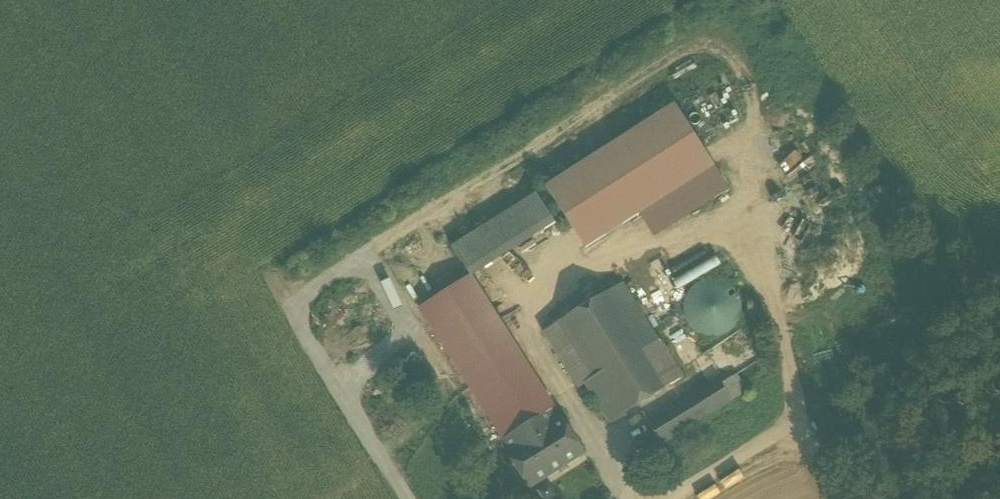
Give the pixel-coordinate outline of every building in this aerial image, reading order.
[(546,187),(585,250),(715,167),(675,105),(546,187)] [(453,247),(472,278),(557,225),(539,194),(453,247)] [(506,438),(551,410),(542,396),(545,394),(472,278),(421,309),(446,350),(456,366),(502,439),(506,438)] [(701,283),(697,286),(694,289),(691,292),(690,297),(688,303),(687,308),(688,314),(690,319),(693,324),(696,328),(700,331),(706,334),(713,336),(718,336),(724,335),(729,333),(734,330),(737,327),(741,322),(744,316),(745,309),(745,301),(743,296),(740,290),(736,285),(729,281),(722,279),(718,278),(711,279),(706,281),(701,283)] [(586,385),(609,424),(683,379),(660,339),(667,335),(633,281),(545,334),(578,389),(586,385)] [(424,367),(438,380),(456,366),(446,350),(424,367)] [(389,390),(408,410),(438,380),(424,367),(419,362),(389,390)] [(647,423),(660,446),(748,393),(737,375),(721,384),(718,380),(647,423)] [(507,454),(530,490),(585,456),(562,420),(559,422),(551,410),(506,438),(513,450),(507,454)]
